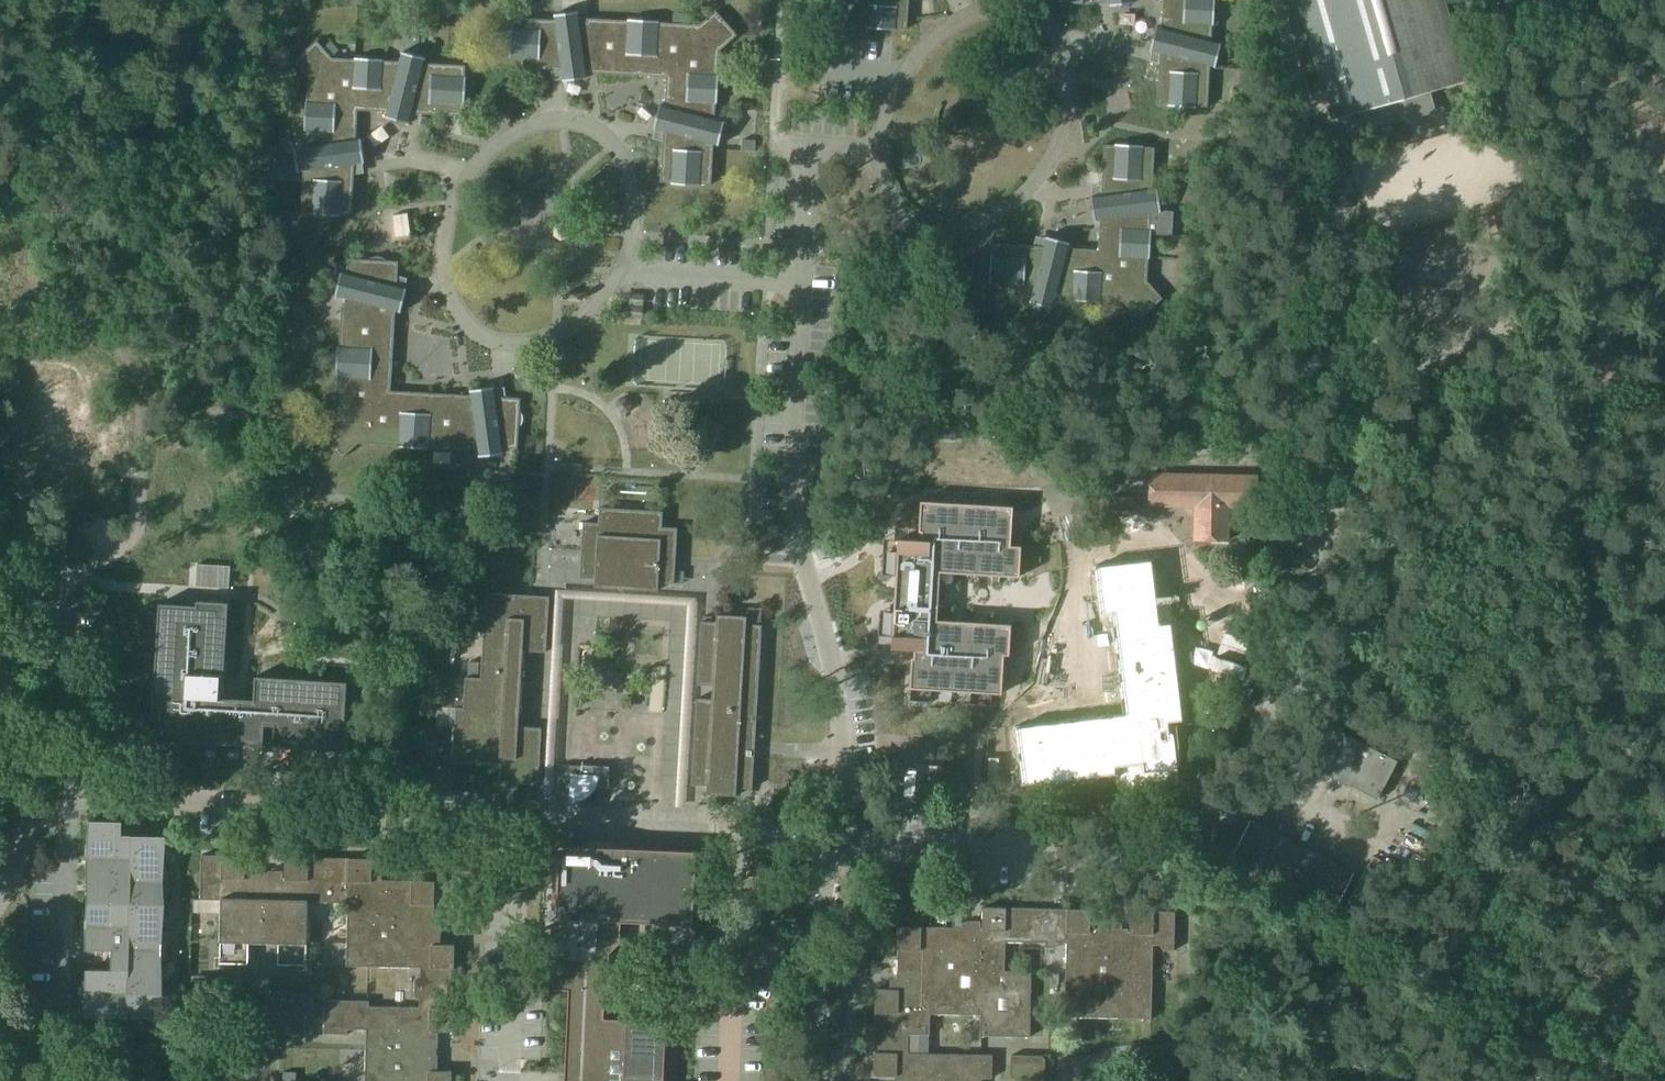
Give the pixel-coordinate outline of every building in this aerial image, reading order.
[(856,25),(867,26),(867,27),(895,29),(895,28),(906,28),(908,0),(857,0),(856,25)] [(1161,27),(1155,26),(1149,50),(1159,52),(1156,103),(1167,103),(1167,105),(1196,107),(1196,105),(1207,106),(1209,65),(1214,66),(1221,43),(1211,40),(1212,24),(1213,24),(1214,0),(1162,0),(1161,27)] [(1466,79),(1467,79),(1444,0),(1301,0),(1335,117),(1466,79)] [(737,34),(715,10),(699,24),(659,22),(659,20),(628,18),(628,20),(587,17),(587,21),(579,20),(578,10),(554,14),(555,19),(526,17),(525,27),(511,27),(509,56),(523,57),(523,68),(561,70),(563,80),(587,77),(586,71),(666,76),(664,105),(659,104),(653,128),(663,130),(660,181),(671,181),(671,183),(699,185),(700,183),(710,184),(713,143),(718,144),(724,121),(714,118),(715,102),(717,102),(718,73),(717,73),(718,51),(737,34)] [(388,23),(387,37),(403,38),(404,23),(388,23)] [(355,58),(332,57),(316,40),(293,61),(308,78),(307,101),(306,101),(304,129),(305,129),(304,145),(294,147),(297,171),(303,170),(300,211),(312,212),(312,213),(340,215),(340,213),(351,214),(354,164),(364,162),(361,138),(355,138),(357,109),(386,111),(385,116),(409,122),(411,112),(462,115),(463,104),(464,104),(466,76),(464,75),(465,65),(424,62),(425,57),(402,51),(399,59),(355,57),(355,58)] [(756,151),(756,140),(754,140),(743,139),(742,149),(742,150),(756,151)] [(1143,145),(1114,143),(1114,144),(1103,144),(1101,194),(1090,196),(1094,220),(1099,219),(1097,249),(1068,247),(1070,242),(1046,236),(1043,246),(993,243),(992,254),(990,254),(989,282),(990,282),(990,293),(1030,295),(1029,301),(1053,307),(1056,297),(1072,298),(1072,299),(1100,301),(1100,299),(1123,301),(1138,318),(1162,297),(1146,280),(1148,257),(1149,257),(1151,229),(1174,230),(1175,212),(1160,211),(1157,187),(1152,187),(1154,147),(1143,146),(1143,145)] [(386,260),(382,257),(377,255),(372,256),(368,259),(347,258),(347,262),(346,272),(341,271),(335,295),(345,297),(345,304),(341,304),(339,345),(337,345),(336,376),(337,376),(335,416),(318,432),(341,458),(358,442),(398,445),(398,446),(429,448),(429,446),(470,449),(470,445),(477,446),(479,456),(503,452),(502,447),(517,448),(518,427),(521,423),(523,418),(522,413),(519,409),(520,397),(495,396),(494,386),(470,389),(470,394),(390,390),(395,310),(400,311),(406,287),(396,285),(398,260),(386,260)] [(1132,483),(1132,470),(1109,469),(1109,483),(1132,483)] [(1255,507),(1256,474),(1148,471),(1148,505),(1193,506),(1192,539),(1228,539),(1229,506),(1255,507)] [(1131,509),(1132,496),(1108,496),(1108,509),(1131,509)] [(868,541),(862,652),(885,653),(885,660),(881,660),(880,692),(972,697),(974,658),(980,658),(981,627),(907,623),(910,576),(990,580),(992,549),(981,548),(983,509),(891,503),(889,535),(892,535),(892,543),(868,541)] [(661,526),(662,511),(599,507),(598,522),(583,521),(579,577),(595,577),(594,585),(627,587),(627,579),(641,580),(641,588),(658,589),(658,582),(673,582),(677,527),(661,526)] [(1125,713),(1017,725),(1023,784),(1116,774),(1117,783),(1178,776),(1171,720),(1185,719),(1172,602),(1159,603),(1154,557),(1095,564),(1101,613),(1114,612),(1125,713)] [(545,651),(549,595),(486,592),(481,677),(465,676),(463,707),(456,706),(452,762),(499,764),(498,780),(538,782),(541,727),(518,725),(522,650),(545,651)] [(237,699),(242,602),(211,601),(210,606),(173,604),(166,719),(195,720),(194,742),(278,746),(279,725),(288,725),(287,747),(363,751),(365,720),(360,719),(362,682),(269,676),(267,701),(237,699)] [(746,623),(746,615),(717,613),(716,621),(701,620),(697,683),(713,684),(712,698),(696,697),(691,784),(707,785),(706,792),(736,794),(736,786),(752,787),(761,624),(746,623)] [(1228,743),(1236,725),(1227,720),(1218,738),(1228,743)] [(1377,798),(1396,760),(1321,721),(1301,759),(1377,798)] [(559,775),(559,789),(581,790),(582,780),(608,781),(609,767),(561,764),(561,775),(559,775)] [(160,1016),(163,834),(123,833),(123,820),(91,819),(89,948),(106,948),(106,968),(89,967),(88,1015),(160,1016)] [(1349,881),(1334,874),(1246,828),(1233,853),(1336,906),(1349,881)] [(249,875),(245,875),(246,854),(201,853),(200,898),(221,899),(219,961),(248,961),(249,941),(279,941),(278,962),(307,963),(308,900),(348,901),(347,963),(419,965),(419,972),(418,973),(416,975),(415,979),(415,992),(417,995),(419,997),(419,1005),(369,1004),(369,999),(325,998),(324,1031),(348,1032),(348,1027),(366,1027),(365,1080),(452,1080),(452,1069),(431,1069),(432,1060),(435,1060),(436,1058),(436,1040),(435,1037),(431,1037),(432,1030),(432,1029),(453,1029),(455,943),(434,943),(434,934),(436,933),(438,932),(439,930),(439,921),(434,920),(434,879),(372,877),(372,856),(286,855),(285,876),(277,875),(277,871),(274,870),(257,870),(255,872),(253,875),(249,875)] [(1373,855),(1368,865),(1381,872),(1386,861),(1373,855)] [(566,1080),(666,1080),(669,1024),(606,1021),(606,1011),(607,1008),(609,1004),(615,995),(616,992),(617,989),(618,986),(617,983),(617,979),(615,974),(612,969),(611,963),(611,959),(611,956),(613,953),(619,946),(620,944),(622,942),(623,939),(624,923),(653,925),(653,921),(656,921),(662,921),(663,896),(655,896),(656,865),(610,862),(609,862),(578,861),(577,878),(577,890),(577,891),(576,891),(569,891),(568,908),(567,915),(575,916),(574,939),(566,1080)] [(1362,910),(1381,872),(1368,865),(1349,903),(1362,910)] [(981,1077),(992,1077),(993,1054),(909,1052),(910,1033),(930,1033),(931,1013),(981,1014),(980,1035),(1030,1035),(1031,970),(1006,970),(1007,941),(1046,942),(1046,947),(1052,947),(1054,947),(1057,946),(1059,942),(1067,942),(1065,1016),(1152,1018),(1154,945),(1163,944),(1163,947),(1165,949),(1169,950),(1175,950),(1176,911),(1131,909),(1131,930),(1123,930),(1123,923),(1121,920),(1117,919),(1103,919),(1101,921),(1099,924),(1099,930),(1091,930),(1092,908),(982,907),(982,927),(975,927),(974,923),(970,921),(962,921),(962,926),(899,925),(897,989),(876,988),(874,1075),(895,1075),(895,1080),(981,1080),(981,1077)] [(191,1005),(211,1005),(210,993),(191,994),(191,1005)] [(277,1032),(306,1032),(306,1003),(305,1000),(304,998),(301,997),(270,997),(270,1025),(271,1028),(274,1031),(277,1032)] [(1045,1079),(1045,1060),(1045,1058),(1043,1056),(1040,1054),(1012,1055),(1011,1073),(1012,1075),(1014,1077),(1017,1078),(1045,1079)]
